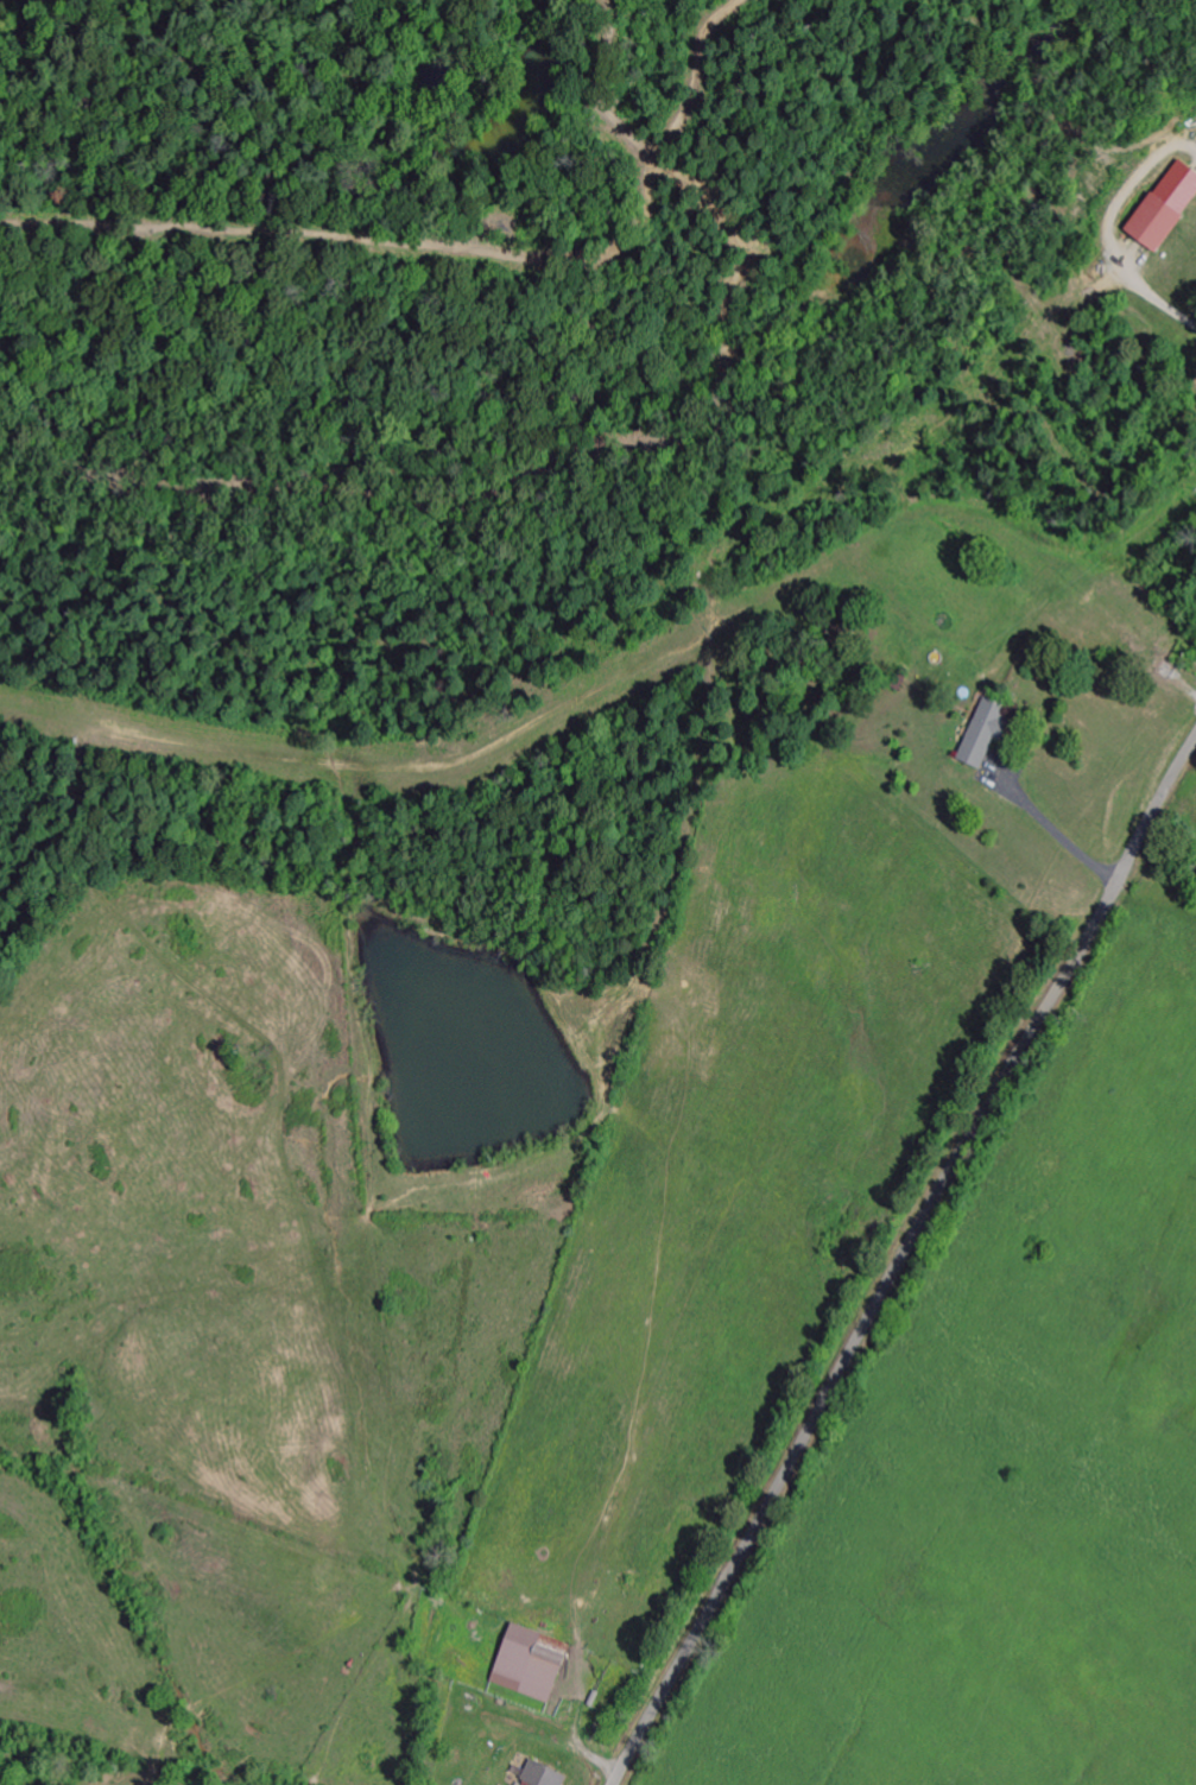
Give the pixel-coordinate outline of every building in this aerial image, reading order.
[(1174,158),(1126,233),(1158,253),(1195,194),(1195,172),(1174,158)] [(1006,705),(983,696),(958,760),(982,770),(995,738),(1002,741),(1009,721),(1001,718),(1006,705)] [(570,1643),(509,1623),(490,1683),(550,1703),(570,1643)] [(567,1777),(530,1760),(520,1782),(527,1784),(563,1784),(567,1777)]
